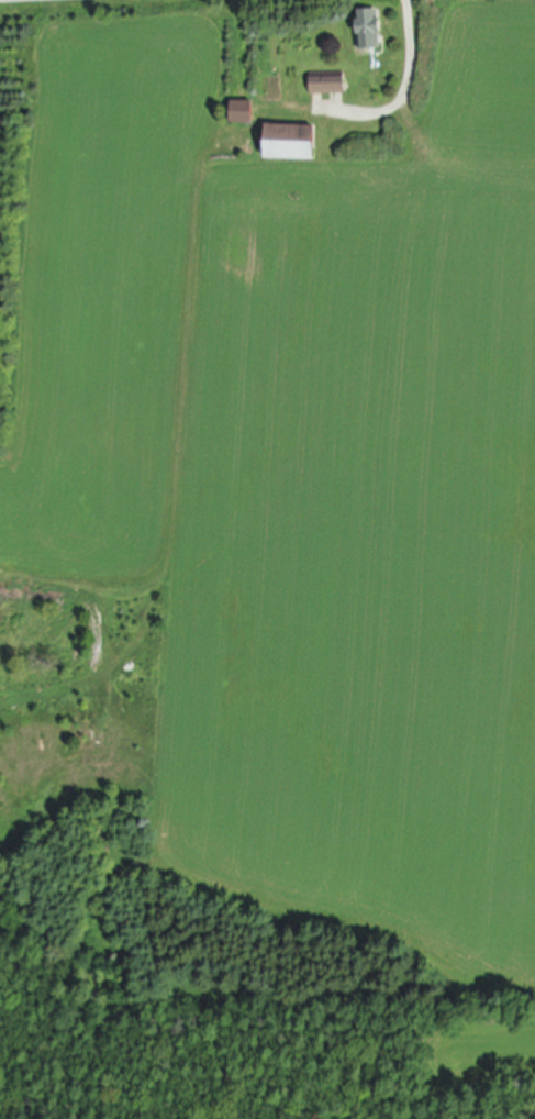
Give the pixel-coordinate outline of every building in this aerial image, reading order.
[(383,49),(381,9),(359,10),(361,50),(383,49)] [(311,94),(346,94),(345,73),(310,74),(311,94)] [(253,101),(231,102),(232,124),(254,124),(253,101)] [(316,161),(316,126),(266,126),(265,160),(316,161)]
